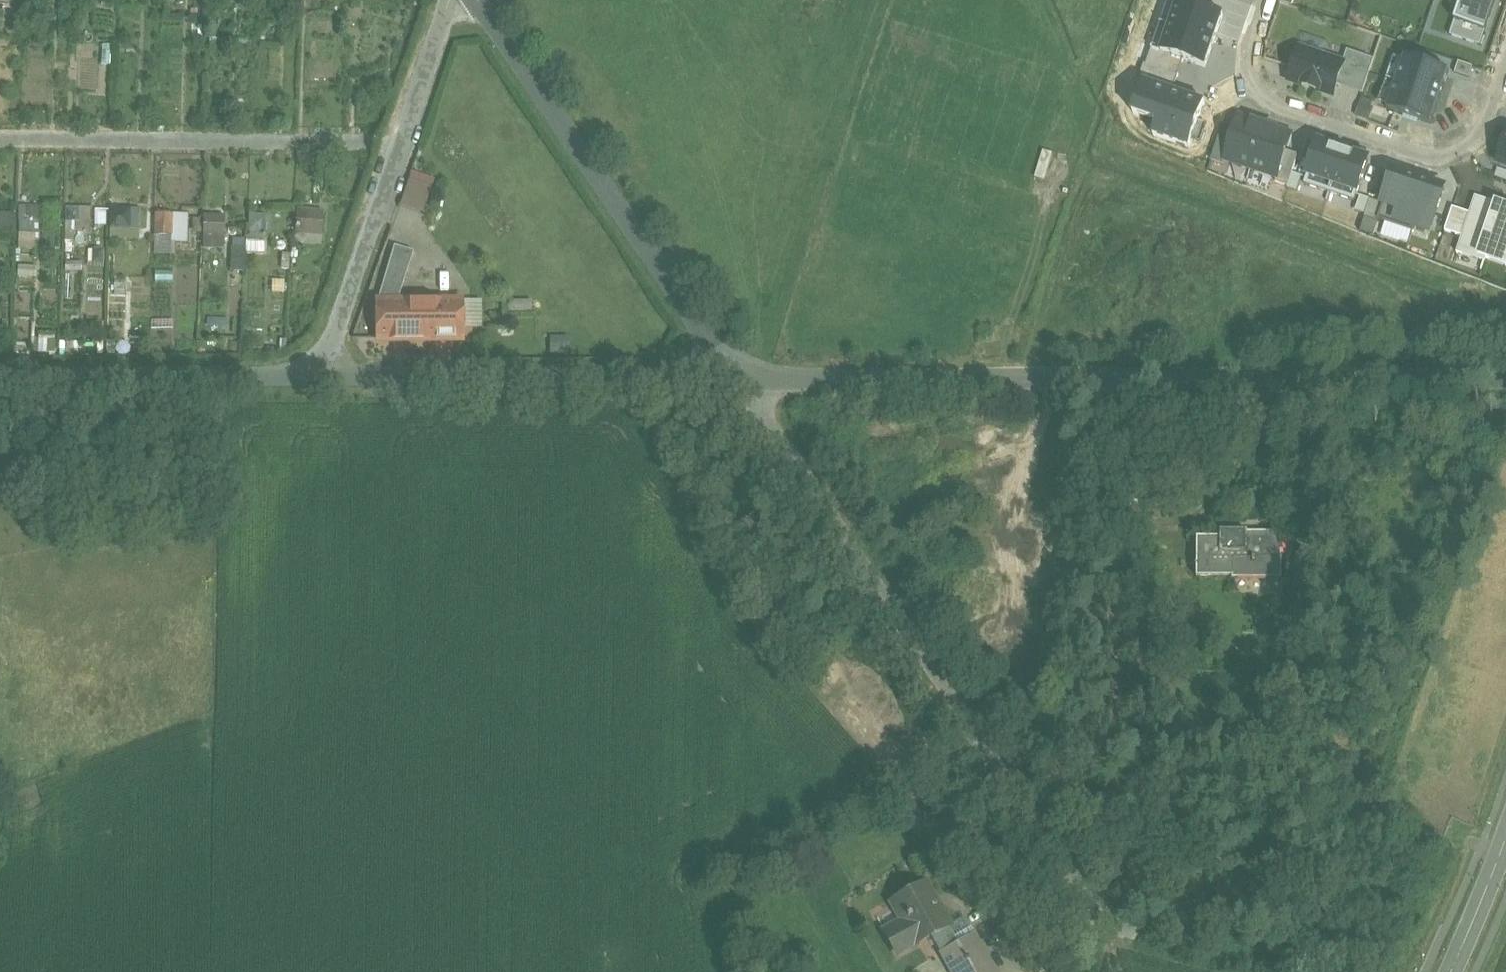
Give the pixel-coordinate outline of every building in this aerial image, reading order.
[(1203,8),(1206,0),(1172,0),(1179,3),(1180,1),(1203,8)] [(1451,37),(1481,47),(1497,0),(1463,0),(1451,37)] [(1163,51),(1162,53),(1184,61),(1206,68),(1224,15),(1203,8),(1180,1),(1179,3),(1163,51)] [(1146,66),(1179,77),(1184,61),(1162,53),(1163,51),(1153,48),(1146,66)] [(1301,50),(1290,82),(1334,97),(1338,86),(1345,65),(1344,64),(1301,50)] [(1348,51),(1344,64),(1345,65),(1338,86),(1363,94),(1375,60),(1348,51)] [(1407,58),(1388,111),(1432,126),(1450,73),(1407,58)] [(1460,63),(1456,75),(1470,79),(1474,68),(1460,63)] [(1151,85),(1174,93),(1179,77),(1146,66),(1145,65),(1139,83),(1150,87),(1151,85)] [(1154,136),(1191,149),(1206,104),(1174,93),(1151,85),(1150,87),(1145,102),(1139,100),(1135,114),(1159,122),(1154,136)] [(1357,101),(1352,115),(1362,119),(1367,105),(1357,101)] [(1279,178),(1293,135),(1240,118),(1226,161),(1279,178)] [(1497,166),(1505,169),(1505,140),(1497,166)] [(1306,186),(1356,202),(1369,162),(1319,145),(1306,186)] [(1037,149),(1031,176),(1045,179),(1051,152),(1037,149)] [(1394,224),(1431,236),(1448,187),(1393,169),(1382,204),(1381,207),(1383,208),(1398,213),(1394,224)] [(394,203),(417,212),(430,179),(407,170),(394,203)] [(1366,216),(1371,201),(1361,197),(1356,213),(1366,216)] [(1476,197),(1470,214),(1462,237),(1457,253),(1486,263),(1487,261),(1505,267),(1505,205),(1496,201),(1495,204),(1476,197)] [(1381,207),(1382,204),(1371,201),(1366,216),(1365,219),(1378,223),(1383,208),(1381,207)] [(1462,237),(1470,214),(1453,208),(1445,232),(1462,237)] [(39,210),(20,209),(19,251),(38,252),(39,210)] [(131,211),(111,210),(110,231),(130,231),(131,211)] [(90,211),(67,211),(67,233),(89,233),(90,211)] [(324,213),(298,212),(296,236),(322,238),(324,213)] [(268,217),(249,216),(248,241),(267,242),(268,217)] [(225,219),(204,219),(204,248),(225,248),(225,219)] [(173,221),(156,221),(155,257),(172,257),(173,221)] [(415,252),(396,246),(379,301),(399,301),(415,252)] [(399,301),(379,301),(379,302),(379,341),(438,341),(438,328),(438,301),(399,301)] [(463,301),(438,301),(438,328),(464,328),(463,301)] [(1282,532),(1247,532),(1247,530),(1222,530),(1222,537),(1198,537),(1198,575),(1233,575),(1233,578),(1235,578),(1235,577),(1281,577),(1281,579),(1283,579),(1283,556),(1282,556),(1282,532)] [(952,925),(928,883),(895,902),(908,926),(891,936),(901,954),(935,935),(944,952),(960,943),(950,926),(952,925)] [(975,934),(960,943),(944,952),(944,953),(955,971),(998,971),(975,934)]
